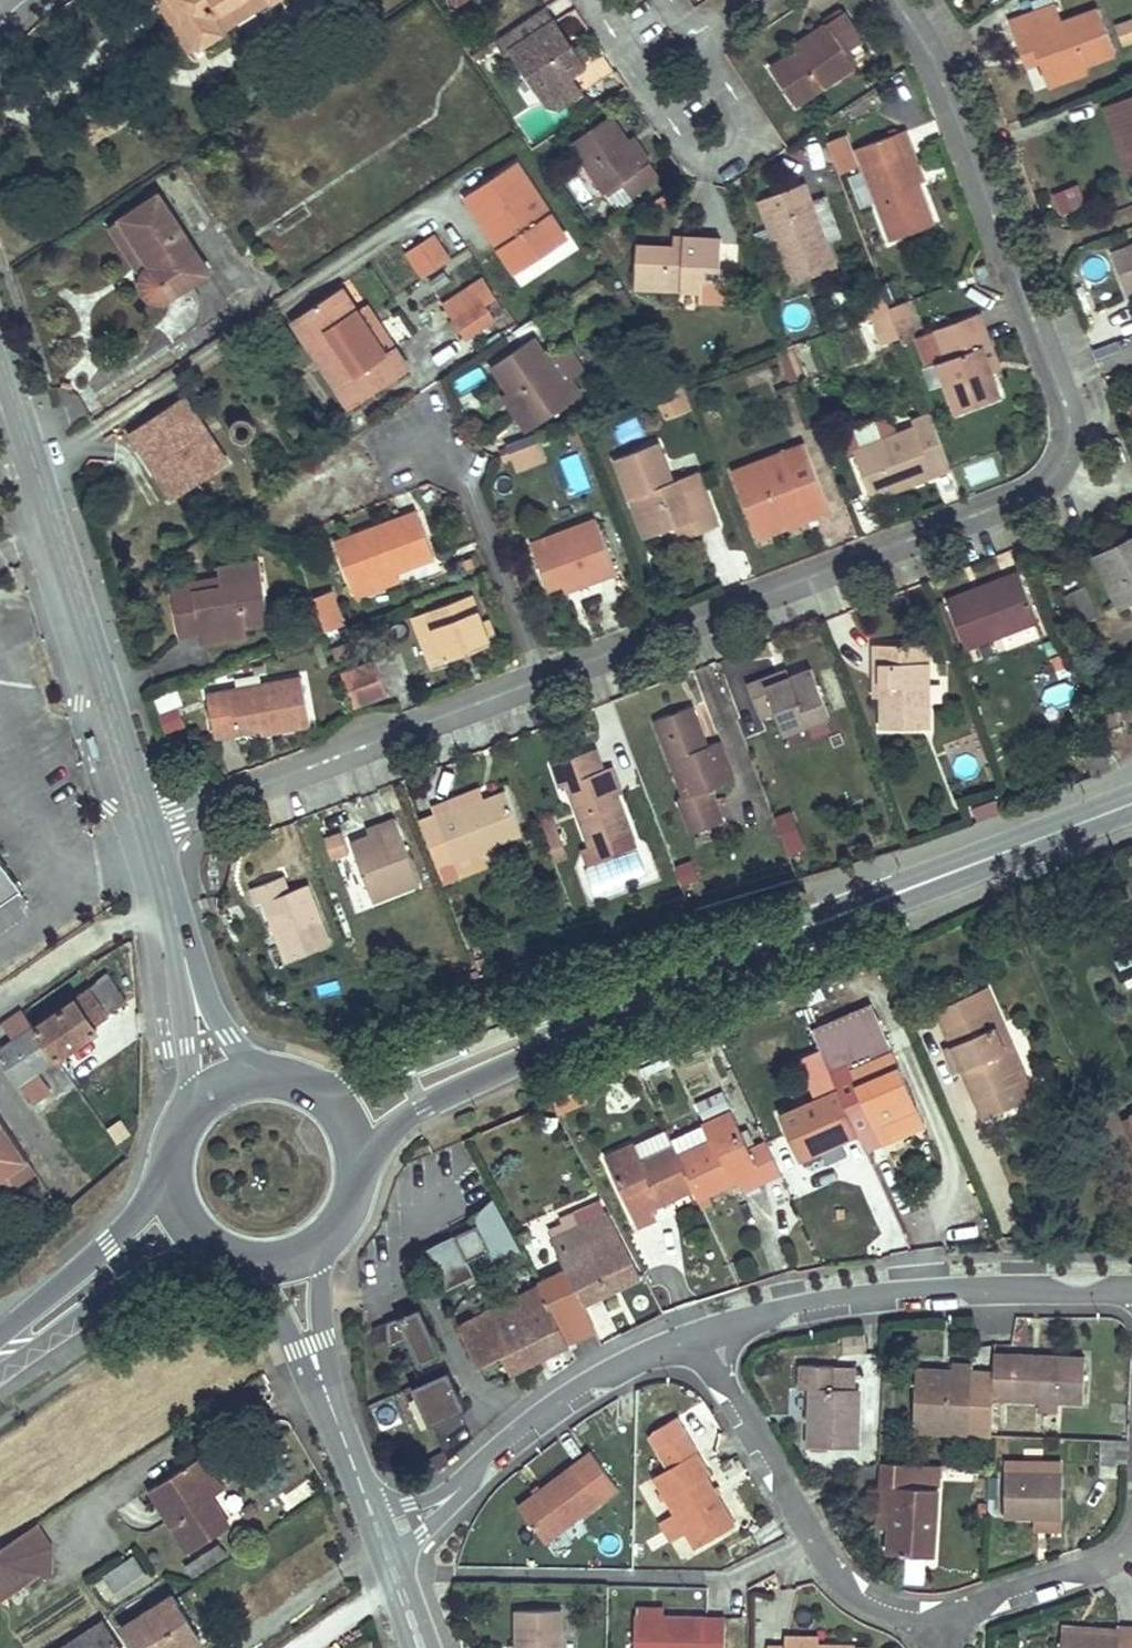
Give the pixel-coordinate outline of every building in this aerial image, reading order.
[(194,43),(202,39),(177,0),(168,0),(194,43)] [(202,39),(222,28),(211,12),(230,0),(177,0),(202,39)] [(270,0),(230,0),(211,12),(222,28),(270,0)] [(1033,9),(1053,2),(1053,0),(1033,0),(1030,1),(1033,9)] [(1007,19),(1015,41),(1029,36),(1039,63),(1046,81),(1085,67),(1116,56),(1097,6),(1061,19),(1054,1),(1053,2),(1033,9),(1007,19)] [(510,52),(548,109),(560,111),(569,105),(585,95),(573,78),(588,68),(570,42),(563,47),(546,23),(553,19),(546,7),(495,41),(504,55),(510,52)] [(828,30),(801,47),(770,68),(794,104),(855,64),(847,51),(862,41),(842,12),(824,23),(828,30)] [(1114,24),(1122,46),(1131,42),(1131,17),(1114,24)] [(570,42),(554,18),(553,19),(546,23),(563,47),(570,42)] [(797,41),(801,47),(828,30),(824,23),(797,41)] [(1015,41),(1025,68),(1039,63),(1029,36),(1015,41)] [(870,54),(862,41),(847,51),(855,64),(870,54)] [(1085,67),(1046,81),(1048,88),(1088,74),(1085,67)] [(1118,100),(1131,138),(1131,95),(1118,100)] [(1129,174),(1131,172),(1131,138),(1118,100),(1102,106),(1129,174)] [(643,167),(626,142),(610,118),(571,144),(604,195),(621,184),(631,198),(661,178),(650,162),(643,167)] [(906,150),(914,147),(907,129),(855,149),(890,241),(936,223),(921,182),(918,183),(906,150)] [(847,135),(827,142),(839,174),(859,167),(847,135)] [(633,137),(626,142),(643,167),(650,162),(633,137)] [(926,180),(914,147),(906,150),(918,183),(921,182),(926,180)] [(569,238),(519,162),(463,198),(475,217),(485,211),(506,243),(497,250),(513,274),(569,238)] [(806,183),(757,201),(789,285),(838,266),(827,238),(813,201),(806,183)] [(1086,204),(1078,184),(1052,194),(1060,214),(1086,204)] [(116,218),(118,221),(147,265),(141,271),(139,276),(138,280),(138,288),(142,296),(149,302),(157,304),(164,304),(172,301),(213,274),(159,191),(116,218)] [(840,233),(826,196),(813,201),(827,238),(840,233)] [(506,243),(485,211),(475,217),(497,250),(506,243)] [(107,227),(139,276),(141,271),(147,265),(118,221),(107,227)] [(451,259),(435,234),(405,254),(421,278),(451,259)] [(673,246),(637,244),(635,290),(699,293),(699,305),(719,306),(721,269),(722,238),(685,236),(684,246),(673,246)] [(673,236),(673,246),(684,246),(685,236),(673,236)] [(1111,251),(1127,293),(1131,292),(1131,243),(1111,251)] [(985,265),(975,270),(982,285),(992,280),(985,265)] [(735,306),(737,269),(721,269),(719,306),(735,306)] [(442,304),(466,340),(497,321),(494,317),(504,311),(483,277),(442,304)] [(335,362),(325,368),(351,408),(409,370),(394,348),(385,354),(342,290),(304,315),(335,362)] [(865,303),(870,315),(889,307),(885,296),(865,303)] [(907,300),(889,307),(900,337),(902,342),(914,338),(906,316),(912,314),(907,300)] [(889,307),(870,315),(881,344),(900,337),(889,307)] [(979,312),(937,328),(949,359),(939,362),(947,384),(958,412),(1000,396),(992,375),(982,348),(992,345),(979,312)] [(294,322),(325,368),(335,362),(304,315),(294,322)] [(949,359),(937,328),(914,336),(934,389),(947,384),(939,362),(949,359)] [(507,393),(510,391),(525,414),(516,420),(525,433),(583,394),(573,380),(567,383),(552,361),(536,337),(490,368),(507,393)] [(794,344),(785,347),(797,380),(806,376),(794,344)] [(1002,371),(992,345),(982,348),(992,375),(1002,371)] [(797,380),(785,347),(778,350),(791,382),(797,380)] [(552,361),(567,383),(573,380),(586,371),(571,348),(552,361)] [(665,419),(690,410),(682,388),(671,392),(657,397),(665,419)] [(501,397),(516,420),(525,414),(510,391),(507,393),(501,397)] [(171,501),(229,462),(186,397),(128,436),(138,451),(148,444),(163,467),(153,474),(171,501)] [(910,480),(913,488),(951,473),(928,414),(910,421),(912,427),(895,434),(892,425),(879,419),(843,433),(839,441),(843,453),(850,450),(868,496),(887,489),(910,480)] [(248,418),(242,417),(237,418),(232,421),(230,426),(229,431),(231,437),(234,441),(239,443),(245,443),(250,441),(253,437),(255,432),(255,426),(252,422),(248,418)] [(547,462),(539,442),(509,453),(517,473),(547,462)] [(758,539),(782,530),(778,521),(804,511),(807,520),(830,512),(804,442),(731,469),(758,539)] [(614,460),(630,501),(641,497),(655,535),(671,528),(692,520),(698,534),(721,526),(700,472),(675,482),(660,443),(614,460)] [(163,467),(148,444),(138,451),(153,474),(163,467)] [(887,489),(891,497),(913,488),(910,480),(887,489)] [(630,501),(645,539),(655,535),(641,497),(630,501)] [(778,521),(782,530),(807,520),(804,511),(778,521)] [(334,543),(352,590),(396,573),(434,559),(416,512),(334,543)] [(549,591),(563,586),(574,582),(577,590),(617,575),(595,518),(530,542),(549,591)] [(671,528),(677,543),(698,534),(692,520),(671,528)] [(1090,555),(1118,609),(1131,602),(1131,534),(1090,555)] [(179,640),(200,636),(244,629),(269,625),(258,560),(217,566),(219,577),(221,587),(194,591),(192,581),(170,585),(179,640)] [(972,599),(970,593),(946,603),(965,650),(1035,622),(1016,572),(997,580),(998,583),(1000,588),(972,599)] [(356,600),(400,583),(396,573),(352,590),(356,600)] [(194,591),(221,587),(219,577),(192,581),(194,591)] [(120,578),(110,582),(113,592),(123,588),(120,578)] [(470,582),(408,605),(416,625),(433,619),(444,651),(489,634),(486,625),(492,622),(487,607),(480,609),(470,582)] [(563,586),(566,594),(577,590),(574,582),(563,586)] [(970,593),(972,599),(1000,588),(998,583),(970,593)] [(1085,586),(1064,596),(1076,621),(1097,611),(1085,586)] [(334,592),(311,600),(323,635),(346,627),(334,592)] [(427,657),(444,651),(433,619),(416,625),(427,657)] [(1007,652),(1039,637),(1034,627),(1002,641),(1007,652)] [(201,646),(246,639),(244,629),(200,636),(201,646)] [(353,655),(348,643),(331,649),(336,662),(353,655)] [(871,643),(871,662),(879,662),(879,695),(879,730),(929,730),(929,643),(871,643)] [(871,662),(871,695),(879,695),(879,662),(871,662)] [(388,696),(376,665),(342,678),(354,709),(388,696)] [(767,684),(764,676),(746,682),(760,719),(774,714),(782,736),(830,718),(810,667),(789,675),(767,684)] [(764,676),(767,684),(789,675),(786,667),(764,676)] [(261,732),(260,730),(270,728),(271,735),(310,728),(300,676),(206,693),(214,741),(261,732)] [(1045,689),(1048,708),(1075,702),(1071,684),(1045,689)] [(178,692),(156,697),(159,713),(182,708),(178,692)] [(693,706),(653,721),(682,798),(676,801),(689,835),(724,822),(711,788),(735,779),(721,741),(708,746),(693,706)] [(262,737),(271,735),(270,728),(260,730),(261,732),(262,737)] [(596,748),(549,765),(558,788),(564,785),(587,847),(601,842),(607,858),(637,847),(618,795),(608,768),(604,769),(596,748)] [(608,768),(618,795),(622,793),(612,766),(608,768)] [(459,807),(482,798),(478,787),(454,796),(459,807)] [(433,814),(417,820),(443,885),(499,863),(492,847),(521,836),(503,790),(482,798),(459,807),(454,796),(430,806),(433,814)] [(1004,812),(999,799),(969,809),(974,822),(1004,812)] [(791,811),(773,818),(788,857),(807,849),(791,811)] [(380,831),(368,835),(367,834),(349,841),(373,903),(419,885),(393,818),(377,824),(380,831)] [(557,834),(552,819),(539,824),(544,839),(557,834)] [(367,834),(368,835),(380,831),(377,824),(365,828),(367,834)] [(348,854),(340,832),(323,838),(330,860),(348,854)] [(566,857),(557,834),(544,839),(553,862),(566,857)] [(607,858),(601,842),(587,847),(580,850),(586,865),(607,858)] [(0,854),(0,902),(23,886),(0,854)] [(698,881),(691,860),(674,866),(682,887),(698,881)] [(285,875),(250,888),(255,903),(263,900),(286,960),(333,943),(310,883),(291,890),(285,875)] [(685,910),(682,897),(665,901),(669,914),(685,910)] [(108,1015),(126,1002),(108,977),(90,989),(108,1015)] [(99,1029),(95,1024),(108,1015),(90,989),(35,1027),(56,1057),(57,1058),(99,1029)] [(947,1020),(954,1036),(965,1061),(988,1112),(1014,1101),(1007,1085),(1023,1079),(998,1021),(1006,1018),(998,998),(947,1020)] [(8,1032),(27,1018),(21,1010),(2,1023),(8,1032)] [(35,1027),(34,1028),(27,1018),(8,1032),(15,1041),(0,1052),(0,1057),(19,1084),(32,1102),(50,1089),(37,1070),(56,1057),(35,1027)] [(1037,1090),(1006,1018),(998,1021),(1023,1079),(1007,1085),(1014,1101),(1037,1090)] [(965,1061),(954,1036),(949,1038),(960,1063),(965,1061)] [(829,1095),(788,1113),(808,1159),(850,1141),(845,1128),(859,1122),(850,1103),(839,1080),(824,1086),(829,1095)] [(850,1103),(859,1122),(866,1136),(887,1126),(891,1134),(932,1116),(916,1080),(875,1098),(872,1093),(850,1103)] [(716,1136),(688,1148),(699,1173),(702,1181),(740,1167),(745,1180),(764,1173),(736,1105),(708,1116),(716,1136)] [(0,1115),(0,1178),(29,1158),(0,1115)] [(699,1173),(688,1148),(679,1128),(647,1141),(641,1126),(611,1137),(638,1207),(656,1201),(652,1191),(699,1173)] [(891,1134),(887,1126),(866,1136),(870,1145),(891,1134)] [(122,1157),(112,1144),(104,1149),(114,1163),(122,1157)] [(0,1178),(0,1198),(38,1172),(29,1158),(0,1178)] [(578,1260),(550,1274),(578,1325),(581,1330),(606,1317),(594,1290),(650,1264),(618,1203),(616,1204),(609,1189),(584,1202),(587,1207),(592,1217),(565,1231),(563,1232),(578,1260)] [(469,1212),(477,1230),(426,1251),(443,1292),(474,1279),(468,1264),(492,1254),(497,1267),(520,1258),(496,1201),(469,1212)] [(592,1217),(587,1207),(560,1221),(565,1231),(592,1217)] [(550,1274),(546,1265),(464,1305),(482,1344),(505,1333),(516,1354),(578,1325),(550,1274)] [(441,1350),(420,1302),(397,1312),(417,1360),(441,1350)] [(1098,1336),(1007,1332),(1005,1377),(1096,1381),(1098,1336)] [(852,1340),(812,1339),(811,1362),(821,1362),(820,1423),(870,1425),(873,1365),(851,1365),(852,1340)] [(963,1347),(931,1346),(929,1410),(980,1412),(983,1342),(963,1341),(963,1347)] [(465,1404),(449,1367),(414,1382),(430,1419),(465,1404)] [(1009,1430),(1032,1431),(1034,1399),(1011,1398),(1009,1430)] [(710,1432),(667,1459),(709,1532),(749,1509),(719,1457),(723,1455),(710,1432)] [(604,1435),(532,1488),(561,1526),(632,1473),(604,1435)] [(1123,1462),(1124,1438),(1101,1437),(1100,1461),(1123,1462)] [(895,1443),(893,1478),(905,1479),(904,1504),(903,1531),(950,1533),(953,1464),(942,1464),(943,1445),(895,1443)] [(942,1464),(953,1464),(954,1445),(943,1445),(942,1464)] [(1072,1451),(1015,1448),(1013,1497),(1070,1499),(1072,1451)] [(216,1457),(233,1481),(227,1485),(234,1495),(248,1486),(224,1452),(216,1457)] [(216,1457),(170,1489),(212,1551),(252,1522),(234,1495),(227,1485),(233,1481),(216,1457)] [(905,1479),(893,1478),(892,1503),(904,1504),(905,1479)] [(53,1534),(3,1568),(26,1603),(65,1576),(65,1553),(53,1534)] [(102,1571),(118,1598),(151,1577),(135,1551),(102,1571)] [(140,1629),(152,1647),(220,1647),(186,1598),(140,1629)] [(633,1614),(633,1647),(724,1647),(725,1615),(663,1614),(663,1606),(636,1605),(636,1614),(633,1614)] [(513,1609),(514,1647),(563,1647),(562,1609),(513,1609)] [(1074,1611),(1071,1647),(1131,1647),(1131,1615),(1074,1611)] [(117,1628),(88,1647),(135,1647),(127,1637),(121,1626),(117,1628)] [(783,1634),(783,1643),(818,1644),(818,1642),(818,1634),(783,1634)]
